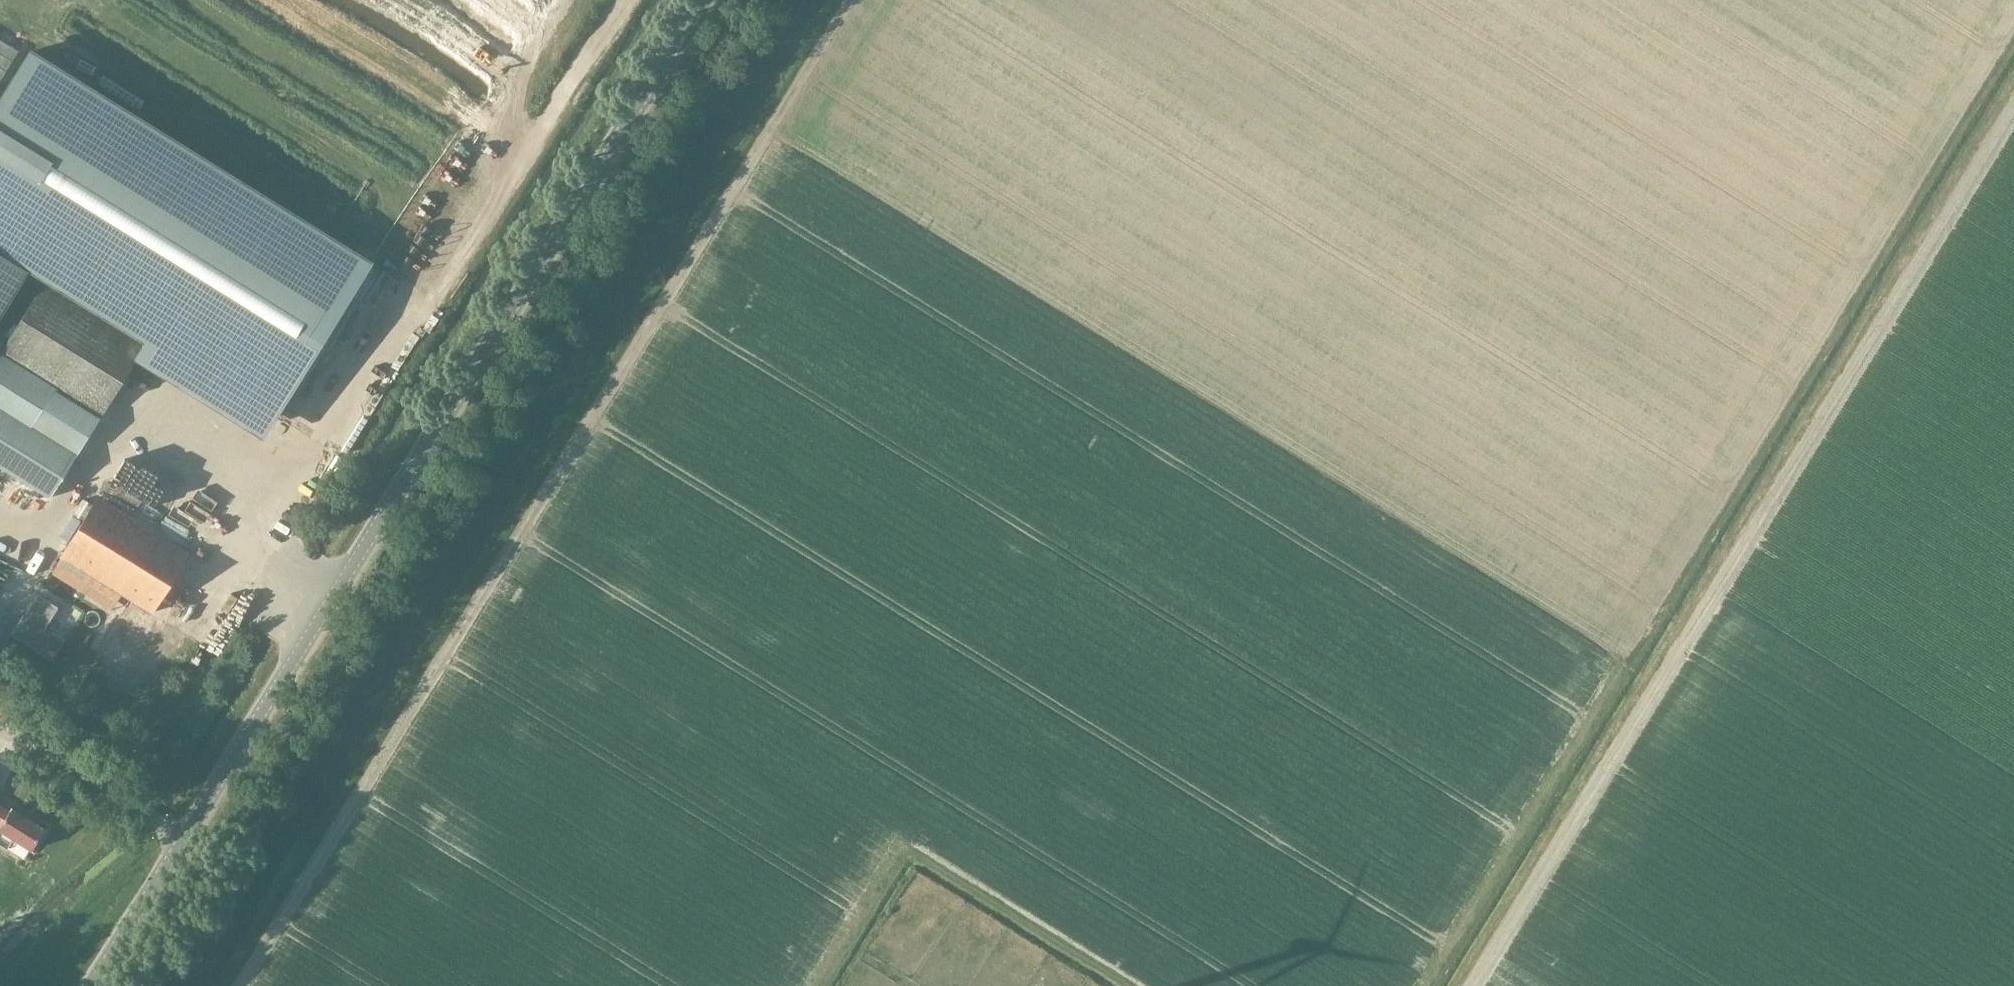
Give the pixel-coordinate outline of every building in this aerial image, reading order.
[(370,263),(28,51),(0,97),(0,247),(274,417),(370,263)] [(31,266),(0,247),(0,316),(31,266)] [(41,283),(0,351),(0,467),(49,497),(99,416),(57,388),(101,415),(143,346),(41,283)] [(60,556),(126,597),(149,611),(150,612),(188,552),(97,496),(60,556)] [(137,630),(149,611),(126,597),(105,631),(118,639),(96,674),(128,694),(140,675),(142,677),(150,664),(148,662),(159,644),(137,630)] [(124,778),(127,774),(121,770),(118,774),(124,778)] [(30,851),(44,829),(10,809),(8,812),(0,807),(0,846),(5,849),(12,839),(30,851)]
